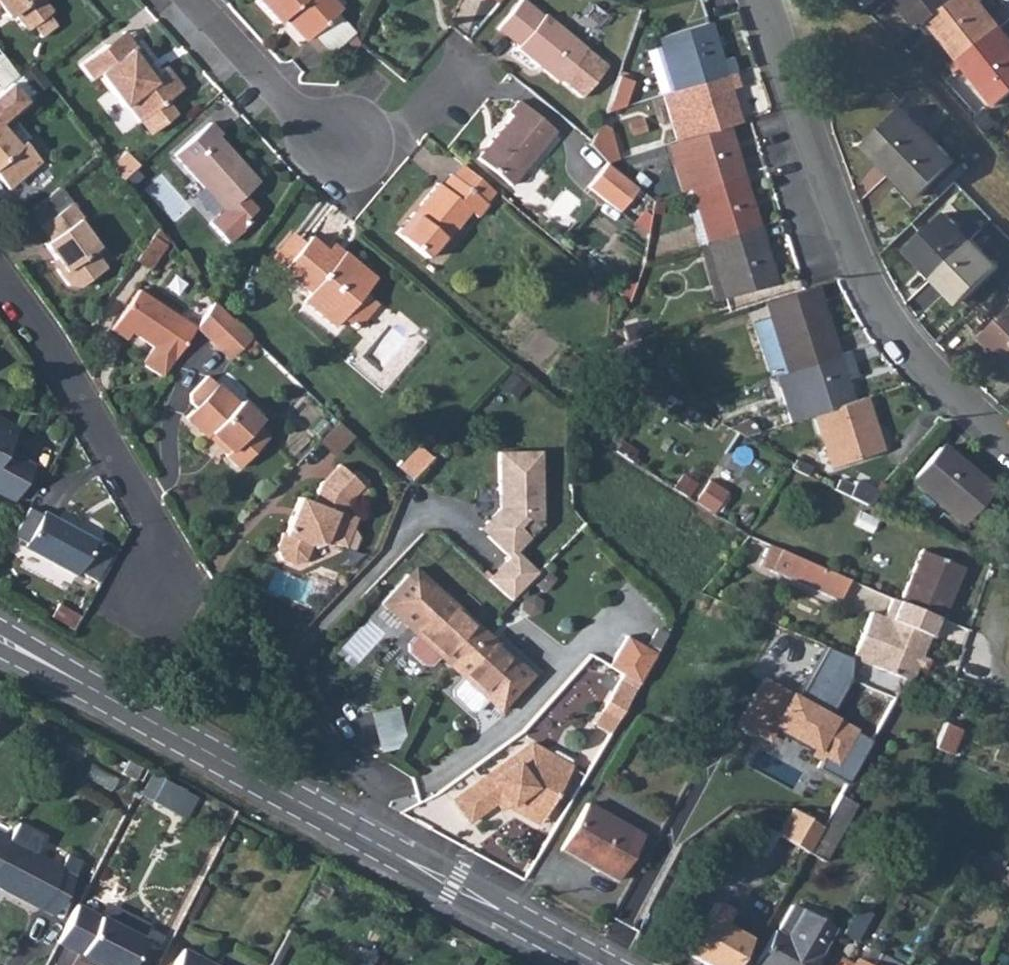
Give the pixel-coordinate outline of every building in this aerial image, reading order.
[(46,3),(44,0),(0,0),(0,6),(3,10),(9,6),(22,23),(27,19),(36,31),(51,20),(41,7),(46,3)] [(271,19),(278,13),(299,36),(310,26),(330,8),(332,6),(326,0),(253,0),(271,19)] [(489,24),(511,41),(509,44),(551,78),(578,44),(537,10),(535,12),(520,0),(509,0),(489,24)] [(916,32),(925,24),(954,1),(953,0),(890,0),(916,32)] [(925,24),(957,65),(997,34),(970,0),(956,0),(954,1),(925,24)] [(330,8),(310,26),(326,44),(345,26),(330,8)] [(702,23),(654,38),(671,89),(731,70),(726,56),(713,60),(702,23)] [(109,27),(93,41),(104,53),(120,40),(109,27)] [(957,65),(992,110),(1008,96),(1008,49),(997,34),(957,65)] [(104,53),(93,41),(68,63),(81,78),(87,73),(114,104),(117,102),(130,117),(172,81),(154,60),(140,71),(134,64),(139,60),(120,40),(104,53)] [(8,75),(15,69),(0,50),(0,79),(2,81),(8,75)] [(731,70),(671,89),(686,138),(724,126),(734,123),(723,89),(736,85),(731,70)] [(23,93),(8,75),(2,81),(0,82),(0,112),(23,93)] [(609,79),(593,113),(613,107),(623,85),(609,79)] [(504,109),(470,150),(504,178),(548,126),(511,95),(501,106),(504,109)] [(201,112),(166,145),(217,201),(204,213),(222,233),(238,218),(239,212),(241,207),(250,199),(237,185),(250,172),(209,126),(212,123),(201,112)] [(867,145),(892,171),(928,137),(903,112),(867,145)] [(6,180),(36,154),(20,135),(25,130),(12,114),(2,123),(0,120),(0,173),(6,180)] [(686,138),(676,141),(692,188),(739,173),(724,126),(686,138)] [(928,137),(892,171),(919,199),(954,165),(928,137)] [(107,159),(117,173),(123,168),(133,158),(120,145),(107,159)] [(589,186),(622,211),(642,186),(609,161),(589,186)] [(429,175),(387,226),(417,250),(433,231),(437,234),(461,206),(466,210),(478,197),(440,166),(432,177),(429,175)] [(739,173),(692,188),(708,238),(755,223),(739,173)] [(27,205),(37,218),(67,196),(55,181),(40,194),(27,205)] [(67,196),(37,218),(47,232),(41,237),(57,259),(52,263),(64,279),(77,280),(102,260),(90,243),(95,239),(75,212),(78,210),(67,196)] [(909,252),(935,278),(972,244),(946,217),(909,252)] [(152,219),(146,228),(161,238),(163,234),(152,219)] [(755,223),(708,238),(728,299),(775,284),(755,223)] [(283,225),(262,249),(273,258),(294,234),(283,225)] [(294,234),(273,258),(303,282),(335,308),(356,283),(367,270),(335,244),(329,251),(317,241),(299,227),(294,234)] [(146,228),(129,253),(144,263),(161,238),(146,228)] [(972,244),(935,278),(962,306),(998,271),(972,244)] [(335,308),(303,282),(296,291),(327,317),(333,310),(335,308)] [(356,283),(335,308),(348,319),(369,293),(356,283)] [(167,356),(189,322),(131,284),(104,323),(119,333),(123,327),(146,342),(138,355),(140,362),(156,373),(167,356)] [(207,293),(190,320),(209,338),(219,328),(234,342),(246,330),(227,312),(207,293)] [(812,302),(764,318),(782,372),(830,356),(812,302)] [(335,308),(333,310),(346,321),(348,319),(335,308)] [(1008,370),(1008,309),(978,339),(1008,370)] [(830,356),(782,372),(797,420),(810,416),(846,404),(830,356)] [(183,398),(174,408),(196,428),(199,424),(226,449),(222,452),(235,464),(261,435),(249,424),(255,418),(235,399),(232,402),(196,368),(179,386),(179,394),(183,398)] [(846,404),(810,416),(828,471),(876,455),(858,401),(846,404)] [(340,421),(325,438),(339,451),(354,434),(340,421)] [(13,503),(32,468),(3,452),(14,431),(0,423),(0,495),(13,503)] [(486,579),(510,601),(534,575),(536,572),(514,552),(526,537),(515,527),(522,519),(538,518),(534,449),(492,451),(495,507),(481,522),(490,530),(484,536),(507,557),(486,579)] [(931,450),(909,480),(923,490),(921,493),(938,505),(940,502),(965,519),(986,489),(931,450)] [(281,533),(275,547),(280,560),(291,565),(305,559),(315,534),(345,545),(357,515),(343,510),(345,504),(361,486),(338,465),(318,486),(312,503),(298,497),(282,533),(281,533)] [(691,467),(677,489),(695,500),(708,478),(691,467)] [(839,481),(835,490),(849,497),(854,488),(839,481)] [(854,488),(849,497),(870,508),(879,495),(856,484),(854,488)] [(715,485),(702,506),(718,517),(732,496),(715,485)] [(27,545),(25,549),(77,577),(79,574),(96,583),(112,556),(94,546),(97,542),(45,513),(42,517),(29,509),(13,537),(27,545)] [(515,527),(526,537),(539,523),(538,518),(522,519),(515,527)] [(476,528),(484,536),(490,530),(481,522),(476,528)] [(928,555),(907,604),(948,620),(949,616),(967,571),(928,555)] [(853,583),(785,556),(776,577),(845,604),(853,583)] [(437,656),(451,668),(483,632),(412,569),(380,605),(415,636),(437,656)] [(854,658),(874,666),(907,680),(914,684),(934,638),(939,640),(948,620),(907,604),(906,604),(898,621),(895,620),(876,611),(854,658)] [(483,632),(451,668),(464,679),(453,690),(454,697),(469,710),(476,710),(486,699),(499,710),(530,674),(483,632)] [(437,656),(415,636),(407,645),(407,652),(422,665),(429,665),(437,656)] [(623,677),(638,686),(655,655),(625,638),(608,668),(623,677)] [(623,677),(613,696),(628,705),(638,686),(623,677)] [(628,705),(613,696),(603,713),(618,722),(628,705)] [(855,696),(842,718),(861,728),(858,734),(871,742),(887,713),(855,696)] [(373,710),(381,750),(406,744),(398,705),(373,710)] [(603,713),(596,726),(611,734),(618,722),(603,713)] [(842,718),(792,806),(824,823),(841,794),(871,742),(858,734),(861,728),(842,718)] [(942,723),(934,747),(949,753),(959,729),(942,723)] [(542,821),(566,778),(544,765),(549,757),(529,745),(452,802),(468,824),(495,804),(501,813),(506,809),(512,805),(542,821)] [(549,757),(544,765),(566,778),(570,769),(549,757)] [(191,815),(200,791),(152,773),(143,797),(191,815)] [(824,823),(808,851),(824,859),(856,803),(841,794),(824,823)] [(579,825),(565,850),(620,880),(645,834),(590,804),(579,825)] [(512,805),(506,809),(538,826),(542,821),(512,805)] [(791,807),(776,833),(808,851),(824,823),(792,806),(791,807)] [(9,848),(0,843),(0,866),(9,848)] [(0,866),(0,895),(41,916),(55,924),(80,874),(66,866),(62,875),(9,848),(0,866)] [(964,862),(1008,887),(1008,869),(972,849),(964,862)] [(864,893),(842,932),(857,940),(873,911),(869,909),(874,899),(864,893)] [(756,963),(759,964),(811,964),(832,929),(801,910),(786,935),(775,929),(756,963)] [(148,935),(106,913),(100,926),(142,947),(148,935)] [(58,952),(83,964),(133,964),(142,947),(100,926),(77,914),(58,952)] [(685,951),(711,964),(730,964),(746,937),(705,914),(685,951)] [(878,952),(870,964),(902,964),(878,952)] [(854,958),(851,964),(839,957),(834,964),(867,964),(854,958)]
